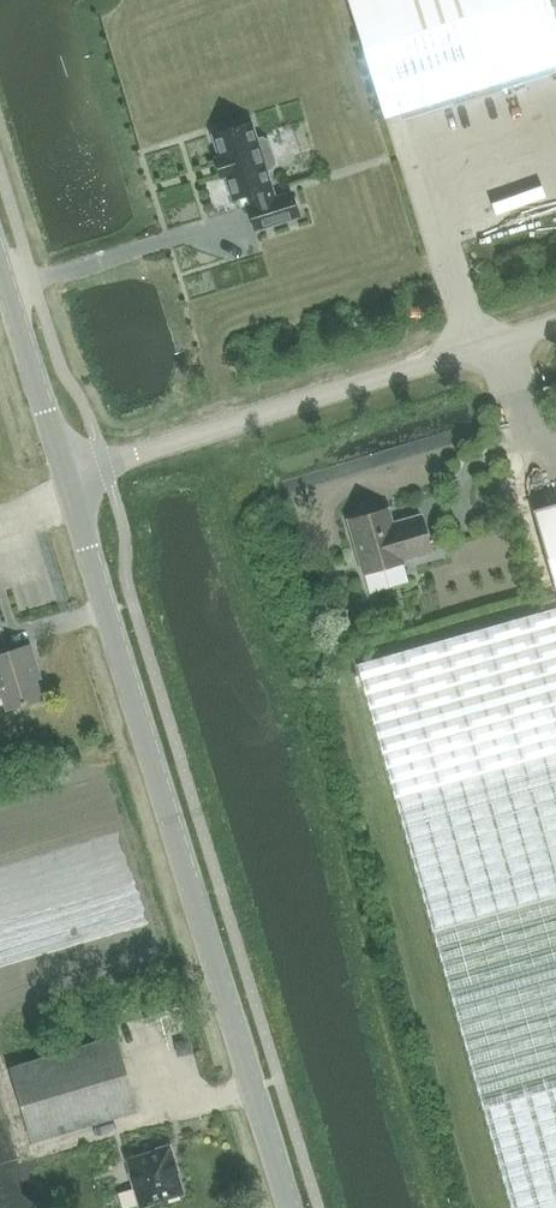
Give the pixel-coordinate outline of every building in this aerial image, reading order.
[(384,117),(383,117),(384,118),(452,97),(454,104),(502,89),(500,82),(555,65),(555,23),(549,0),(348,0),(384,117)] [(251,123),(213,135),(220,158),(216,159),(221,177),(226,175),(233,199),(251,193),(255,204),(248,207),(255,229),(299,216),(292,193),(275,198),(265,169),(271,167),(274,162),(267,142),(262,139),(256,141),(251,123)] [(534,511),(555,590),(555,505),(536,511),(534,511)] [(349,520),(364,573),(403,562),(402,559),(431,550),(421,515),(392,524),(387,509),(378,512),(372,508),(361,511),(358,517),(349,520)] [(358,663),(408,841),(512,1207),(555,1207),(555,607),(358,663)] [(0,633),(0,690),(6,709),(42,699),(32,667),(37,666),(31,645),(6,653),(0,633)] [(33,1141),(137,1110),(115,1036),(10,1068),(33,1141)] [(141,1205),(182,1193),(169,1147),(127,1159),(141,1205)]
